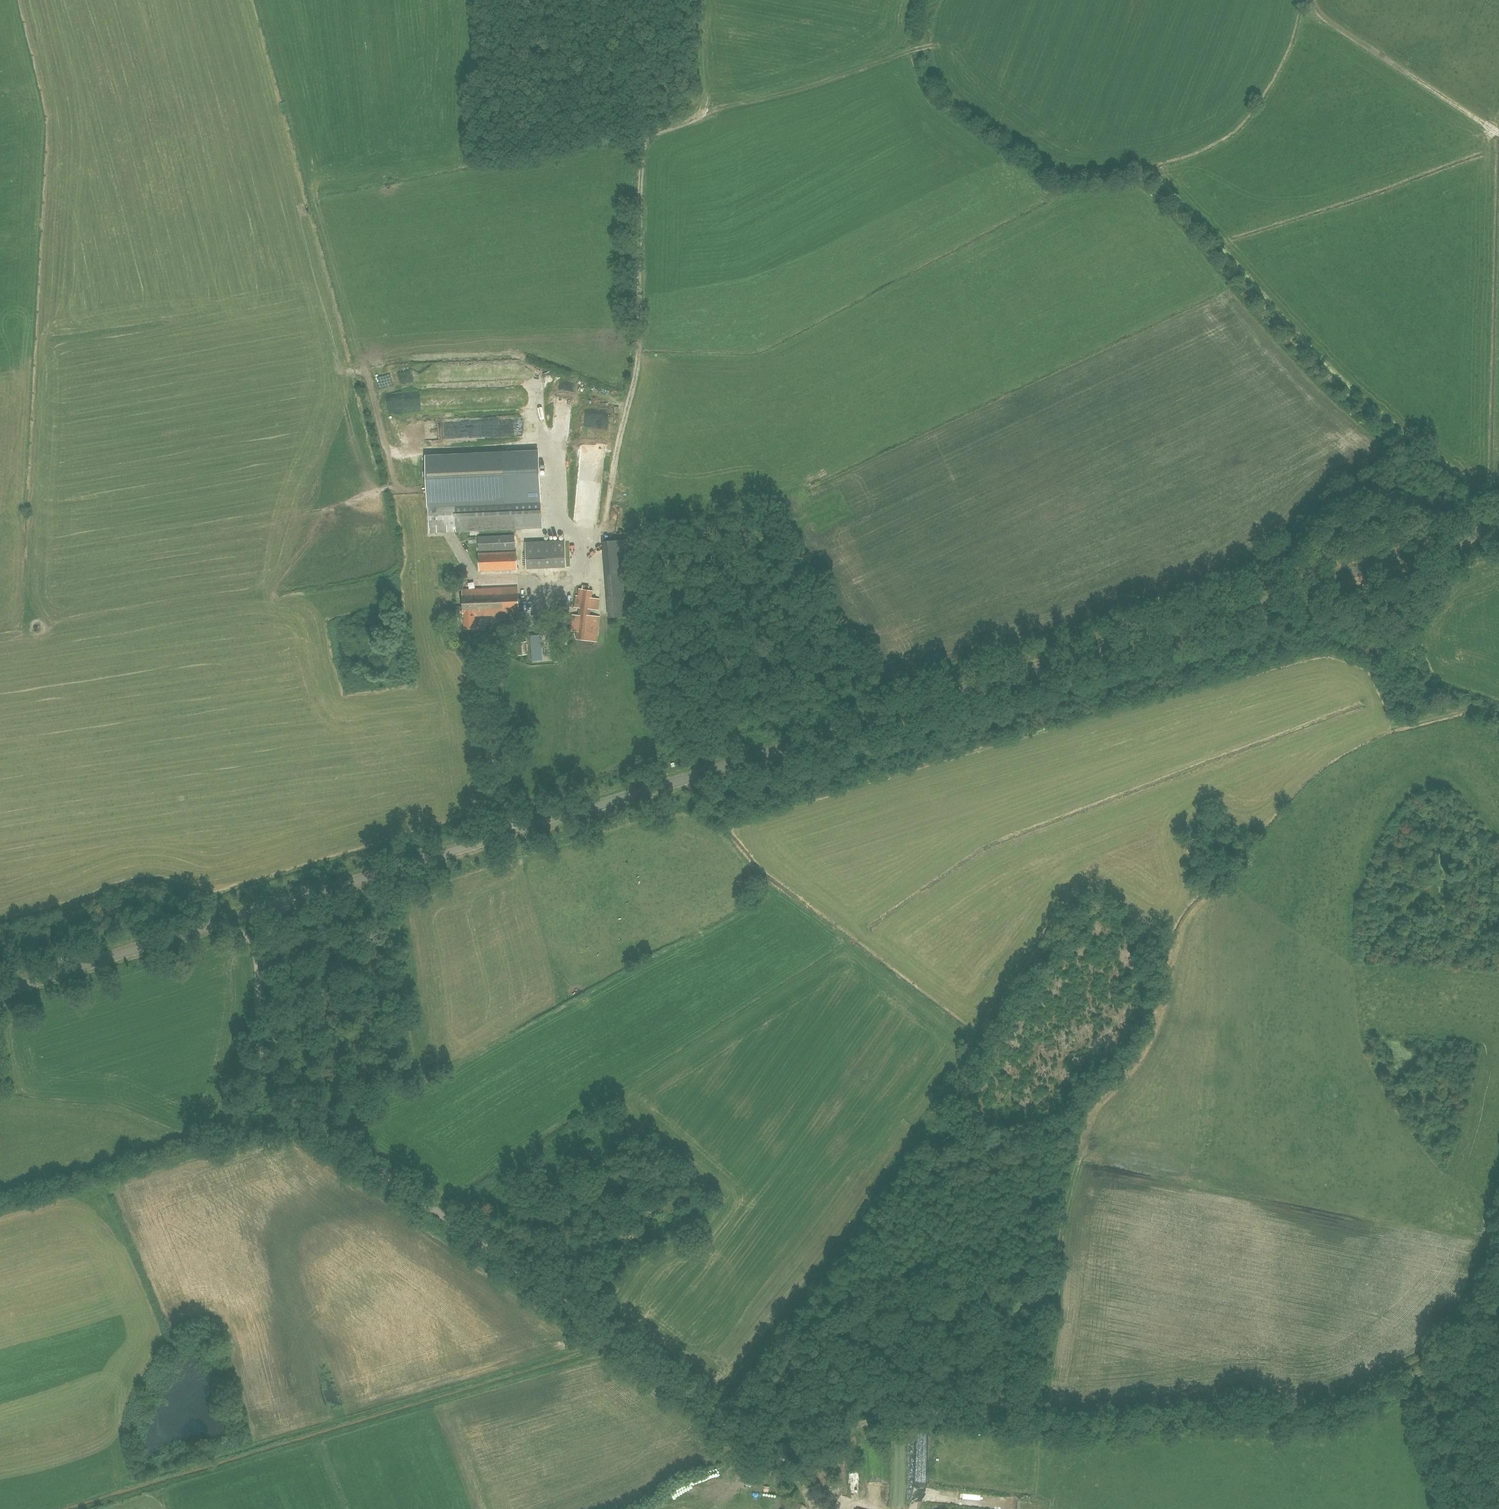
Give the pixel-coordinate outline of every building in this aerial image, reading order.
[(504,455),(427,458),(428,500),(506,497),(541,495),(539,453),(504,455)] [(506,497),(428,500),(430,533),(542,528),(541,495),(506,497)] [(518,550),(518,536),(481,537),(481,551),(518,550)] [(566,566),(565,540),(525,541),(526,568),(566,566)] [(521,570),(521,560),(481,562),(482,572),(521,570)] [(629,617),(628,573),(615,574),(616,618),(629,617)] [(475,615),(519,613),(518,586),(463,588),(464,627),(476,626),(475,615)] [(599,609),(600,598),(593,597),(594,590),(579,588),(578,595),(576,595),(575,607),(579,607),(578,614),(572,614),(570,630),(577,631),(576,638),(594,641),(598,616),(591,614),(591,609),(599,609)] [(543,660),(542,657),(541,635),(531,636),(532,657),(533,661),(543,660)] [(519,655),(528,654),(527,641),(518,642),(519,655)] [(853,1486),(862,1486),(862,1472),(853,1472),(853,1486)]
